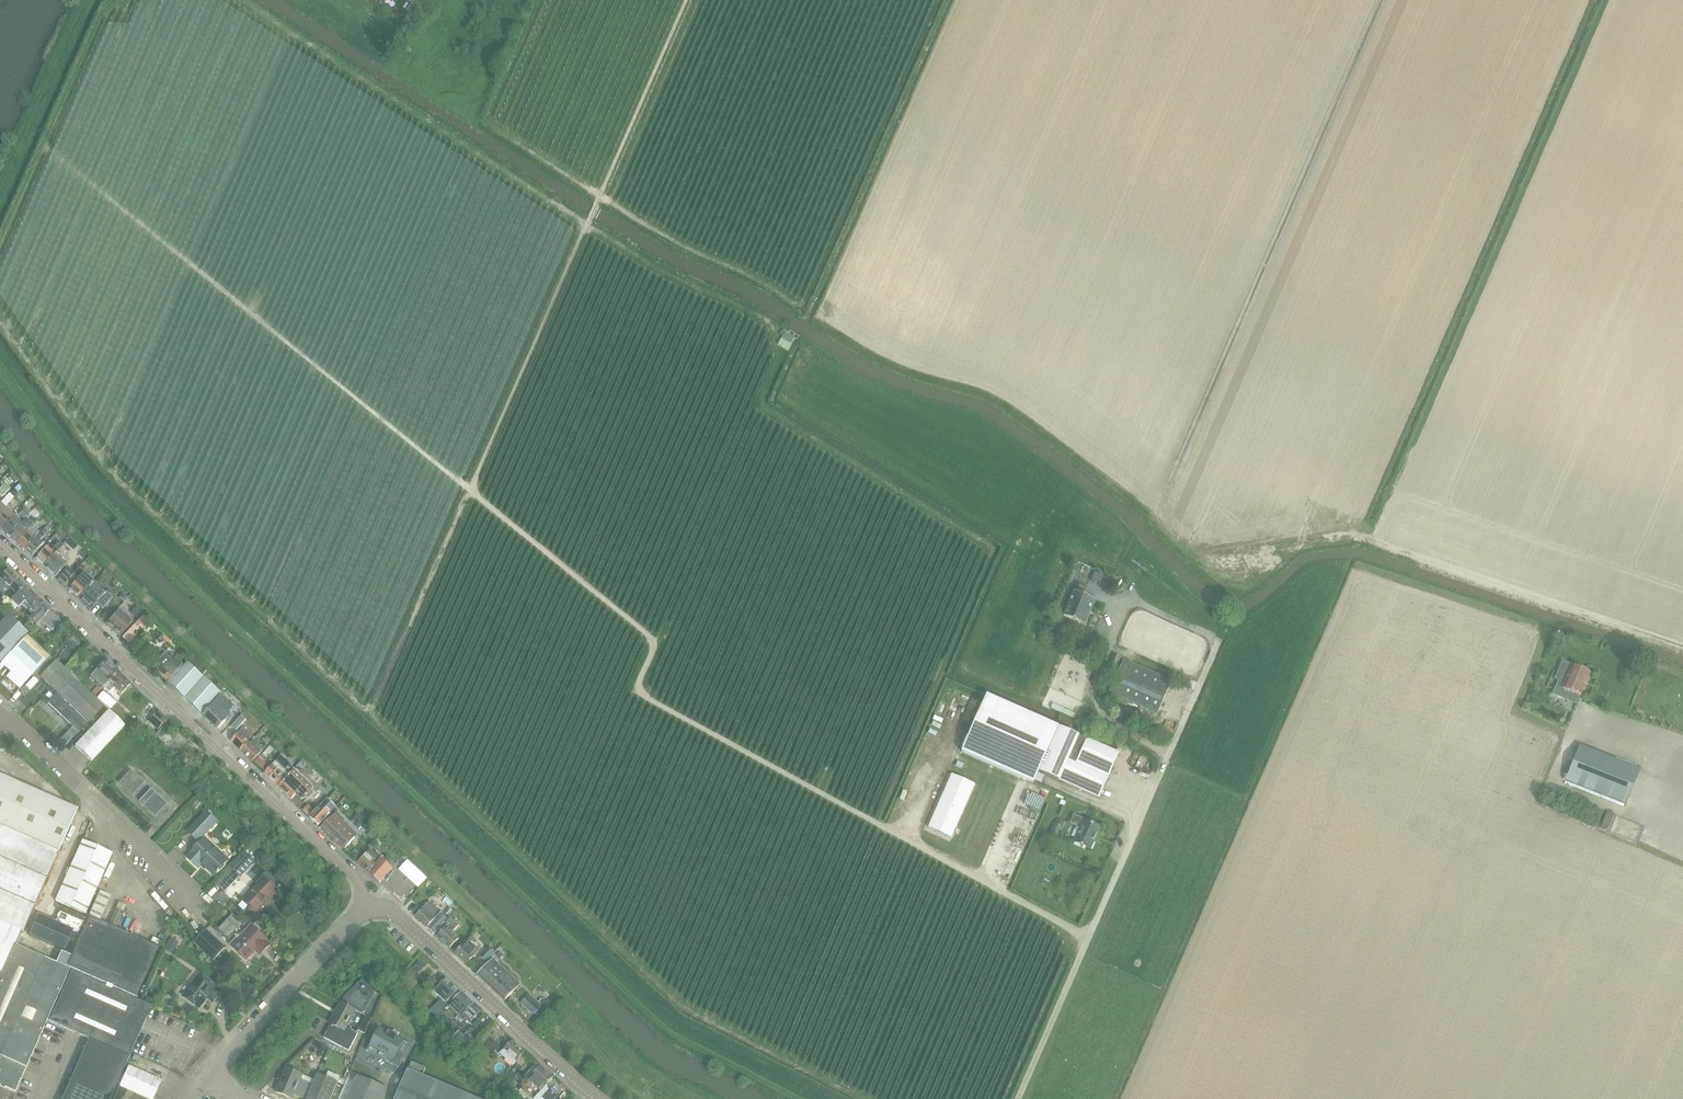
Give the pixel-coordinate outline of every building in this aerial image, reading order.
[(788,346),(798,352),(802,346),(792,340),(788,346)] [(13,473),(9,476),(14,484),(18,481),(16,478),(13,473)] [(8,491),(10,489),(4,483),(1,485),(3,486),(0,490),(0,494),(3,497),(8,491)] [(19,485),(10,494),(15,499),(18,496),(18,492),(22,488),(19,485)] [(21,489),(27,497),(32,494),(27,486),(21,489)] [(0,517),(0,527),(5,532),(17,518),(7,509),(0,517)] [(17,518),(5,532),(15,540),(31,522),(26,517),(22,522),(17,518)] [(38,527),(35,524),(34,523),(34,524),(31,522),(15,540),(25,550),(41,532),(40,532),(40,533),(36,529),(38,527)] [(25,550),(32,557),(39,549),(44,542),(40,540),(44,535),(41,532),(25,550)] [(47,546),(42,551),(35,559),(43,566),(55,553),(65,542),(62,539),(52,551),(47,546)] [(55,577),(62,569),(67,564),(55,553),(43,566),(55,577)] [(58,580),(69,590),(79,579),(83,574),(78,569),(73,574),(68,569),(58,580)] [(1082,580),(1100,590),(1106,579),(1088,569),(1082,580)] [(32,593),(8,570),(0,578),(1,579),(0,580),(0,591),(11,601),(10,601),(18,608),(24,602),(32,593)] [(69,590),(77,598),(86,589),(88,590),(94,583),(83,574),(79,579),(69,590)] [(1108,579),(1105,586),(1110,589),(1113,582),(1108,579)] [(102,610),(110,602),(113,598),(106,593),(105,594),(94,583),(88,590),(86,589),(77,598),(90,610),(96,604),(102,610)] [(1076,585),(1063,617),(1065,618),(1075,622),(1085,626),(1096,600),(1086,596),(1085,596),(1084,596),(1082,595),(1085,589),(1084,586),(1079,584),(1076,585)] [(32,593),(24,602),(31,608),(29,610),(34,614),(28,619),(36,627),(42,622),(52,631),(62,621),(32,593)] [(131,613),(137,619),(143,613),(137,607),(131,613)] [(120,637),(131,624),(118,612),(106,625),(120,637)] [(0,624),(0,663),(3,659),(28,633),(8,615),(0,624)] [(134,626),(122,639),(133,649),(145,635),(141,631),(149,622),(143,616),(134,626)] [(27,636),(18,646),(3,661),(26,682),(32,676),(48,692),(52,688),(57,693),(47,703),(79,733),(104,707),(72,677),(56,662),(27,636)] [(161,660),(154,668),(169,682),(184,666),(169,652),(161,660)] [(1121,657),(1114,654),(1109,666),(1116,669),(1121,657)] [(106,661),(98,669),(92,676),(104,686),(109,681),(118,673),(106,661)] [(1110,693),(1158,714),(1172,682),(1124,661),(1110,693)] [(203,715),(222,695),(188,662),(184,666),(169,682),(203,715)] [(1558,681),(1552,695),(1568,701),(1571,693),(1580,697),(1590,673),(1580,669),(1566,663),(1562,662),(1555,680),(1558,681)] [(109,681),(103,688),(110,695),(114,690),(118,693),(120,692),(122,694),(131,684),(118,673),(109,681)] [(218,730),(226,722),(227,721),(222,716),(226,712),(229,714),(235,706),(222,695),(203,715),(218,730)] [(1113,751),(1060,727),(987,695),(961,752),(1034,784),(1035,781),(1043,784),(1046,777),(1038,774),(1040,771),(1100,798),(1113,768),(1120,755),(1113,751)] [(944,707),(938,719),(951,725),(956,713),(944,707)] [(169,720),(160,711),(150,722),(159,730),(169,720)] [(108,712),(83,739),(75,747),(91,762),(124,727),(108,712)] [(231,741),(242,751),(253,740),(254,739),(243,729),(231,741)] [(253,762),(260,754),(264,751),(253,740),(242,751),(253,762)] [(267,758),(275,750),(271,746),(263,754),(267,758)] [(1626,805),(1636,780),(1640,770),(1580,746),(1566,782),(1626,805)] [(276,762),(272,766),(264,774),(277,787),(289,774),(276,762)] [(145,783),(132,770),(120,783),(133,796),(145,783)] [(302,800),(309,792),(313,789),(294,771),(278,787),(291,799),(296,794),(302,800)] [(16,941),(19,942),(22,933),(40,894),(77,810),(0,775),(0,934),(16,941)] [(952,775),(928,828),(951,838),(975,785),(952,775)] [(143,795),(152,785),(149,782),(140,792),(143,795)] [(152,789),(140,802),(156,817),(168,804),(152,789)] [(198,798),(192,805),(196,809),(202,802),(198,798)] [(319,826),(326,818),(335,808),(329,802),(323,807),(322,806),(310,818),(319,826)] [(310,806),(304,812),(310,817),(315,812),(310,806)] [(198,842),(206,834),(218,820),(208,811),(188,832),(198,842)] [(1618,816),(1606,811),(1600,827),(1612,832),(1618,816)] [(329,821),(321,829),(330,837),(332,839),(344,827),(347,824),(336,814),(333,817),(329,821)] [(1070,824),(1076,826),(1079,828),(1073,841),(1090,850),(1100,828),(1074,816),(1070,824)] [(1061,826),(1056,824),(1052,834),(1057,836),(1061,826)] [(344,827),(332,839),(344,850),(355,838),(344,827)] [(214,876),(222,868),(228,861),(205,839),(201,843),(187,858),(197,867),(200,864),(205,869),(206,868),(214,876)] [(82,840),(78,850),(56,901),(86,914),(112,854),(82,840)] [(370,850),(365,855),(358,863),(379,883),(392,870),(381,859),(381,860),(370,850)] [(244,853),(230,868),(234,872),(239,877),(240,878),(254,863),(244,853)] [(225,893),(232,885),(239,877),(234,872),(230,868),(215,884),(225,893)] [(242,900),(256,913),(265,902),(266,903),(278,890),(264,877),(242,900)] [(100,892),(85,926),(71,957),(69,956),(70,954),(63,951),(56,964),(65,968),(66,967),(66,966),(67,966),(137,998),(159,948),(135,937),(100,921),(110,897),(100,892)] [(429,902),(415,917),(434,935),(448,919),(429,902)] [(233,915),(219,929),(229,939),(242,924),(233,915)] [(38,916),(29,936),(65,951),(73,931),(38,916)] [(437,937),(449,949),(458,939),(452,933),(459,927),(451,919),(446,925),(447,926),(437,937)] [(252,926),(232,947),(246,961),(256,951),(261,955),(270,945),(265,940),(266,939),(252,926)] [(206,930),(194,943),(213,961),(225,948),(206,930)] [(46,959),(56,964),(63,951),(22,933),(19,942),(46,958),(46,959)] [(16,941),(0,934),(0,978),(16,941)] [(455,954),(466,965),(479,952),(476,950),(480,946),(478,943),(475,941),(473,940),(474,939),(471,937),(467,941),(455,954)] [(1,1056),(2,1056),(46,959),(46,958),(19,942),(16,941),(0,978),(0,1056),(1,1056)] [(494,953),(488,948),(480,957),(485,962),(494,953)] [(477,975),(505,1001),(520,984),(493,958),(477,975)] [(2,1086),(56,964),(46,959),(2,1056),(1,1056),(0,1059),(0,1085),(2,1086)] [(15,1092),(20,1082),(70,969),(66,967),(65,968),(56,964),(2,1086),(15,1092)] [(62,1098),(111,1098),(129,1057),(152,1007),(71,971),(49,1021),(89,1039),(62,1098)] [(459,991),(446,979),(445,979),(440,974),(434,981),(439,986),(433,992),(446,1004),(451,999),(459,991)] [(184,996),(190,1001),(199,1008),(210,994),(215,999),(221,992),(201,976),(184,996)] [(454,1001),(449,1006),(462,1018),(464,1015),(471,1021),(479,1012),(473,1006),(474,1005),(461,993),(454,1001)] [(540,1006),(528,995),(521,1004),(533,1014),(540,1006)] [(347,1028),(351,1020),(356,1011),(341,1003),(330,1024),(331,1024),(324,1038),(349,1051),(358,1034),(347,1028)] [(361,1024),(358,1031),(364,1034),(367,1029),(366,1029),(367,1027),(361,1024)] [(369,1046),(367,1051),(391,1064),(399,1068),(406,1054),(411,1045),(389,1033),(379,1028),(369,1046)] [(499,1037),(506,1043),(514,1034),(507,1028),(499,1037)] [(397,1038),(407,1041),(409,1036),(399,1032),(397,1038)] [(489,1038),(481,1046),(490,1054),(498,1046),(489,1038)] [(513,1066),(518,1061),(526,1053),(513,1041),(500,1054),(513,1066)] [(354,1051),(350,1059),(354,1061),(358,1053),(354,1051)] [(423,1076),(426,1068),(412,1062),(408,1070),(395,1098),(477,1098),(423,1076)] [(541,1091),(546,1086),(549,1082),(553,1077),(541,1066),(528,1080),(541,1091)] [(114,1098),(124,1098),(128,1090),(147,1098),(153,1098),(161,1081),(129,1067),(114,1098)] [(328,1078),(318,1074),(313,1084),(301,1079),(303,1075),(286,1068),(276,1092),(292,1098),(293,1098),(295,1093),(307,1098),(331,1098),(338,1083),(328,1078)] [(511,1069),(505,1075),(512,1081),(518,1075),(511,1069)] [(350,1072),(339,1098),(383,1098),(388,1088),(350,1072)] [(542,1098),(544,1098),(555,1098),(557,1096),(549,1089),(542,1098)]
